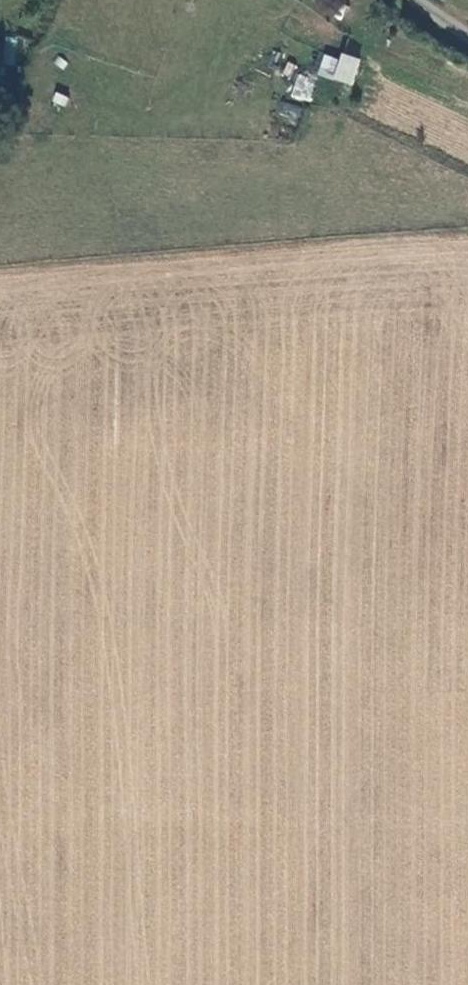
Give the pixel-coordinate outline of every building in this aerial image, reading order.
[(359,59),(322,51),(317,76),(354,84),(359,59)] [(308,101),(314,80),(297,75),(291,95),(308,101)] [(298,119),(301,107),(280,102),(277,114),(298,119)]
